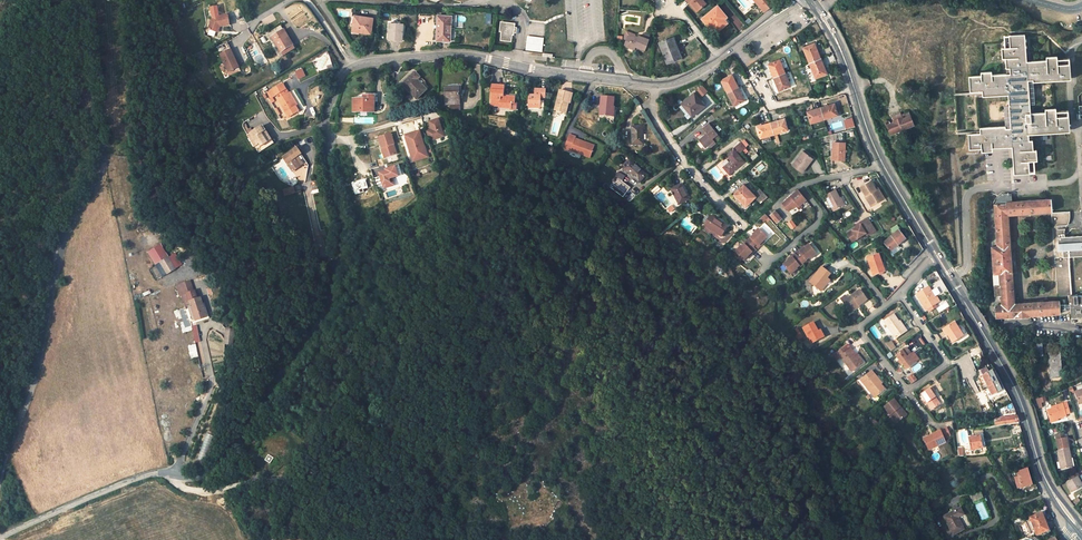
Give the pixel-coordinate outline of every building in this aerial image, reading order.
[(696,13),(709,3),(706,0),(685,0),(696,13)] [(775,3),(772,0),(754,0),(764,12),(775,3)] [(711,25),(714,27),(716,31),(726,23),(723,19),(721,17),(724,15),(717,7),(702,19),(709,27),(711,25)] [(206,27),(214,30),(215,26),(218,25),(228,23),(226,13),(210,16),(206,27)] [(355,15),(352,30),(359,31),(360,29),(370,31),(373,18),(355,15)] [(450,40),(451,16),(437,15),(436,40),(450,40)] [(514,24),(500,22),(499,31),(501,32),(500,39),(510,41),(511,33),(513,33),(514,24)] [(544,24),(529,22),(526,49),(541,51),(544,24)] [(403,23),(389,23),(388,38),(402,38),(403,23)] [(291,43),(282,28),(269,36),(279,50),(291,43)] [(980,76),(969,77),(970,92),(982,91),(983,96),(1008,94),(1010,128),(1005,129),(1005,126),(980,128),(980,134),(968,135),(969,150),(981,149),(981,152),(992,151),(992,148),(1012,146),(1014,174),(1029,173),(1028,161),(1037,160),(1036,149),(1033,149),(1032,140),(1029,140),(1028,134),(1070,131),(1068,116),(1056,117),(1056,108),(1045,109),(1045,113),(1030,113),(1028,80),(1033,79),(1033,81),(1071,79),(1070,63),(1058,64),(1057,55),(1046,56),(1046,60),(1027,61),(1024,34),(1004,35),(1004,47),(1001,47),(1002,59),(1005,58),(1006,69),(1009,68),(1009,74),(992,75),(991,72),(980,72),(980,76)] [(638,36),(638,37),(637,39),(633,38),(628,36),(624,46),(634,50),(635,47),(644,50),(648,40),(638,36)] [(659,42),(666,63),(679,58),(675,44),(676,44),(673,37),(659,42)] [(820,58),(818,51),(816,51),(813,44),(803,48),(808,63),(820,58)] [(235,62),(228,48),(218,53),(226,71),(232,68),(230,64),(235,62)] [(729,58),(725,61),(729,68),(733,65),(730,60),(729,58)] [(822,66),(823,66),(820,58),(808,63),(814,78),(825,75),(822,66)] [(779,61),(771,64),(774,72),(771,73),(773,78),(784,73),(779,61)] [(299,68),(293,70),(296,77),(302,74),(299,68)] [(401,84),(414,98),(425,89),(416,80),(419,78),(414,73),(401,84)] [(773,78),(775,83),(778,83),(781,90),(790,87),(784,73),(773,78)] [(728,94),(739,88),(736,83),(734,84),(730,76),(721,81),(728,94)] [(273,93),(281,88),(283,87),(279,81),(267,88),(270,94),(273,93)] [(494,98),(494,104),(506,103),(507,105),(514,105),(513,100),(516,100),(515,94),(505,94),(504,83),(492,84),(493,98),(494,98)] [(283,92),(281,88),(273,93),(275,96),(274,97),(285,116),(296,110),(285,91),(283,92)] [(450,105),(451,112),(460,111),(458,95),(457,95),(456,88),(445,89),(446,105),(450,105)] [(530,94),(529,107),(541,107),(542,97),(546,98),(547,89),(536,88),(536,95),(530,94)] [(734,105),(743,101),(739,94),(741,92),(739,88),(728,94),(734,105)] [(867,92),(873,108),(881,105),(875,89),(867,92)] [(561,90),(555,110),(567,113),(570,102),(571,103),(573,94),(561,90)] [(694,93),(686,100),(687,102),(696,95),(694,93)] [(351,111),(372,112),(373,96),(365,95),(365,99),(352,99),(351,111)] [(681,104),(691,117),(705,106),(696,95),(687,102),(686,100),(681,104)] [(612,116),(613,106),(613,97),(601,96),(599,115),(606,115),(612,116)] [(821,107),(824,119),(838,115),(835,106),(826,108),(825,106),(821,107)] [(821,107),(815,109),(816,111),(808,113),(811,123),(824,119),(821,107)] [(909,112),(902,115),(901,113),(891,116),(892,119),(884,122),(889,135),(895,132),(896,134),(899,135),(908,131),(909,129),(908,127),(914,125),(909,112)] [(878,122),(886,119),(884,113),(876,116),(878,122)] [(845,119),(847,128),(856,127),(854,117),(845,119)] [(427,131),(430,140),(443,136),(441,129),(442,128),(439,118),(430,121),(432,130),(431,130),(430,129),(427,131)] [(788,130),(785,121),(777,123),(776,121),(772,123),(775,134),(788,130)] [(711,147),(716,144),(715,142),(712,139),(718,134),(709,123),(704,127),(708,132),(699,140),(706,148),(709,145),(711,147)] [(772,123),(766,124),(767,126),(758,128),(761,138),(775,134),(772,123)] [(260,124),(254,127),(265,145),(271,141),(260,124)] [(631,126),(632,144),(642,144),(642,126),(631,126)] [(265,145),(254,127),(248,131),(249,132),(245,134),(252,145),(255,143),(259,149),(265,145)] [(405,135),(412,158),(427,153),(425,145),(421,146),(417,131),(405,135)] [(383,146),(386,156),(397,152),(394,143),(391,132),(378,136),(382,147),(383,146)] [(721,137),(718,134),(712,139),(715,142),(721,137)] [(590,159),(594,147),(583,143),(583,145),(575,142),(576,139),(569,136),(565,148),(571,150),(570,152),(590,159)] [(832,161),(844,161),(845,143),(833,143),(832,161)] [(723,167),(730,175),(744,161),(738,154),(743,149),(739,144),(727,155),(731,160),(723,167)] [(290,170),(297,164),(292,156),(295,154),(298,152),(294,146),(281,156),(290,170)] [(792,165),(803,172),(813,157),(802,150),(792,165)] [(301,162),(295,154),(292,156),(297,164),(301,162)] [(622,169),(639,184),(646,176),(629,161),(622,169)] [(379,173),(384,189),(395,185),(393,178),(399,176),(396,166),(384,169),(385,171),(379,173)] [(625,177),(617,173),(615,177),(623,181),(625,177)] [(868,197),(873,204),(885,197),(878,186),(876,187),(871,179),(861,185),(866,193),(867,193),(869,196),(868,197)] [(681,185),(672,189),(679,204),(689,200),(681,185)] [(746,207),(756,197),(744,185),(734,195),(746,207)] [(758,197),(757,198),(761,202),(768,196),(761,189),(756,194),(758,197)] [(834,212),(844,207),(835,190),(825,196),(834,212)] [(806,201),(798,191),(783,202),(789,210),(795,205),(799,210),(803,208),(801,204),(806,201)] [(1077,296),(1077,295),(1058,296),(1059,301),(1057,301),(1018,304),(1018,298),(1014,299),(1012,273),(1010,245),(1008,215),(1051,212),(1050,199),(1012,202),(1011,194),(1009,194),(1009,193),(1008,193),(1008,194),(1001,194),(997,200),(997,205),(994,206),(997,240),(991,241),(996,318),(1014,317),(1014,318),(1030,317),(1030,316),(1060,314),(1059,309),(1070,308),(1071,317),(1081,316),(1081,295),(1077,296)] [(669,215),(676,209),(672,204),(665,210),(669,215)] [(776,223),(781,219),(775,210),(770,214),(776,223)] [(705,225),(721,235),(727,226),(711,216),(705,225)] [(849,237),(853,243),(866,235),(867,237),(876,232),(868,219),(860,223),(861,226),(853,231),(854,234),(849,237)] [(791,229),(795,226),(791,220),(787,223),(791,229)] [(754,234),(748,240),(743,245),(742,244),(736,250),(744,259),(749,254),(752,251),(753,252),(757,248),(760,245),(759,244),(763,241),(767,236),(759,228),(753,233),(754,234)] [(1052,230),(1057,301),(1059,301),(1058,296),(1077,295),(1077,296),(1081,295),(1081,228),(1072,229),(1067,234),(1066,234),(1065,229),(1052,230)] [(885,244),(892,252),(906,240),(900,232),(885,244)] [(146,248),(154,261),(167,253),(159,240),(146,248)] [(788,260),(783,264),(790,273),(797,268),(797,267),(803,263),(809,258),(810,259),(817,254),(809,244),(804,248),(800,251),(799,250),(795,253),(792,255),(792,257),(788,260)] [(174,249),(167,253),(174,265),(181,260),(174,249)] [(667,256),(671,259),(675,255),(671,251),(667,256)] [(161,272),(174,265),(167,253),(154,261),(161,272)] [(875,276),(884,273),(881,264),(883,264),(880,255),(869,259),(875,276)] [(810,283),(818,290),(822,285),(824,286),(829,280),(827,279),(832,274),(823,267),(810,283)] [(822,285),(818,290),(822,293),(835,276),(832,274),(827,279),(829,280),(824,286),(822,285)] [(766,279),(771,285),(776,281),(771,275),(766,279)] [(192,287),(189,278),(179,281),(178,282),(180,291),(185,289),(192,287)] [(196,294),(193,286),(192,287),(185,289),(187,297),(189,301),(194,317),(205,313),(199,293),(196,294)] [(936,300),(928,287),(917,295),(920,300),(922,298),(930,310),(941,303),(939,299),(936,300)] [(185,302),(189,301),(187,297),(185,289),(180,291),(184,303),(185,302)] [(844,303),(850,311),(858,305),(859,306),(867,300),(860,291),(848,300),(844,303)] [(183,304),(178,306),(184,324),(189,322),(188,318),(183,304)] [(860,307),(859,306),(858,305),(850,311),(852,314),(860,307)] [(882,323),(894,341),(905,333),(893,316),(882,323)] [(820,339),(817,332),(813,323),(803,328),(810,344),(820,339)] [(955,323),(947,329),(950,335),(949,336),(954,343),(964,336),(955,323)] [(223,340),(232,341),(233,326),(224,325),(223,336),(223,340)] [(892,340),(886,343),(890,351),(896,348),(892,340)] [(1033,356),(1042,355),(1042,342),(1033,343),(1033,356)] [(852,373),(860,366),(854,358),(855,357),(847,347),(836,356),(844,366),(845,365),(852,373)] [(1049,372),(1061,371),(1060,349),(1048,350),(1049,372)] [(914,364),(909,357),(905,350),(895,358),(905,371),(914,364)] [(913,354),(909,357),(914,364),(918,362),(913,354)] [(856,356),(855,357),(854,358),(860,366),(863,364),(856,356)] [(983,376),(992,396),(1002,391),(992,371),(989,373),(987,369),(981,372),(983,376)] [(861,383),(872,398),(874,396),(876,399),(884,393),(880,388),(881,386),(871,374),(861,383)] [(910,385),(915,381),(911,376),(907,380),(910,385)] [(929,397),(931,395),(933,394),(930,389),(920,396),(931,412),(939,407),(934,399),(932,401),(929,397)] [(986,406),(991,404),(986,394),(981,396),(986,406)] [(1043,407),(1043,403),(1047,402),(1046,397),(1037,398),(1038,408),(1043,407)] [(885,409),(897,425),(905,419),(899,411),(900,409),(894,401),(885,409)] [(1056,407),(1049,410),(1052,420),(1059,418),(1068,415),(1067,413),(1071,412),(1068,402),(1055,406),(1056,407)] [(1017,417),(1014,410),(992,416),(995,423),(1017,417)] [(1008,421),(1008,424),(1010,430),(1019,427),(1017,419),(1008,421)] [(924,444),(929,453),(945,445),(944,442),(950,438),(946,431),(932,438),(933,440),(924,444)] [(205,462),(214,436),(206,433),(197,459),(205,462)] [(1060,450),(1069,448),(1069,445),(1068,445),(1067,443),(1068,443),(1067,438),(1064,438),(1063,433),(1056,435),(1060,450)] [(971,449),(982,448),(979,435),(969,437),(969,439),(971,449)] [(1070,459),(1072,458),(1069,448),(1060,450),(1058,451),(1062,469),(1071,467),(1070,459)] [(1017,472),(1022,488),(1030,486),(1025,470),(1017,472)] [(1078,477),(1079,476),(1077,472),(1069,476),(1071,480),(1067,482),(1072,492),(1081,486),(1081,484),(1078,477)] [(980,495),(970,499),(972,504),(982,500),(980,495)] [(982,503),(976,505),(981,520),(989,518),(988,513),(982,515),(979,507),(983,506),(982,503)] [(943,517),(951,535),(965,528),(959,516),(965,514),(962,508),(943,517)] [(1030,520),(1037,536),(1049,531),(1041,515),(1030,520)]
